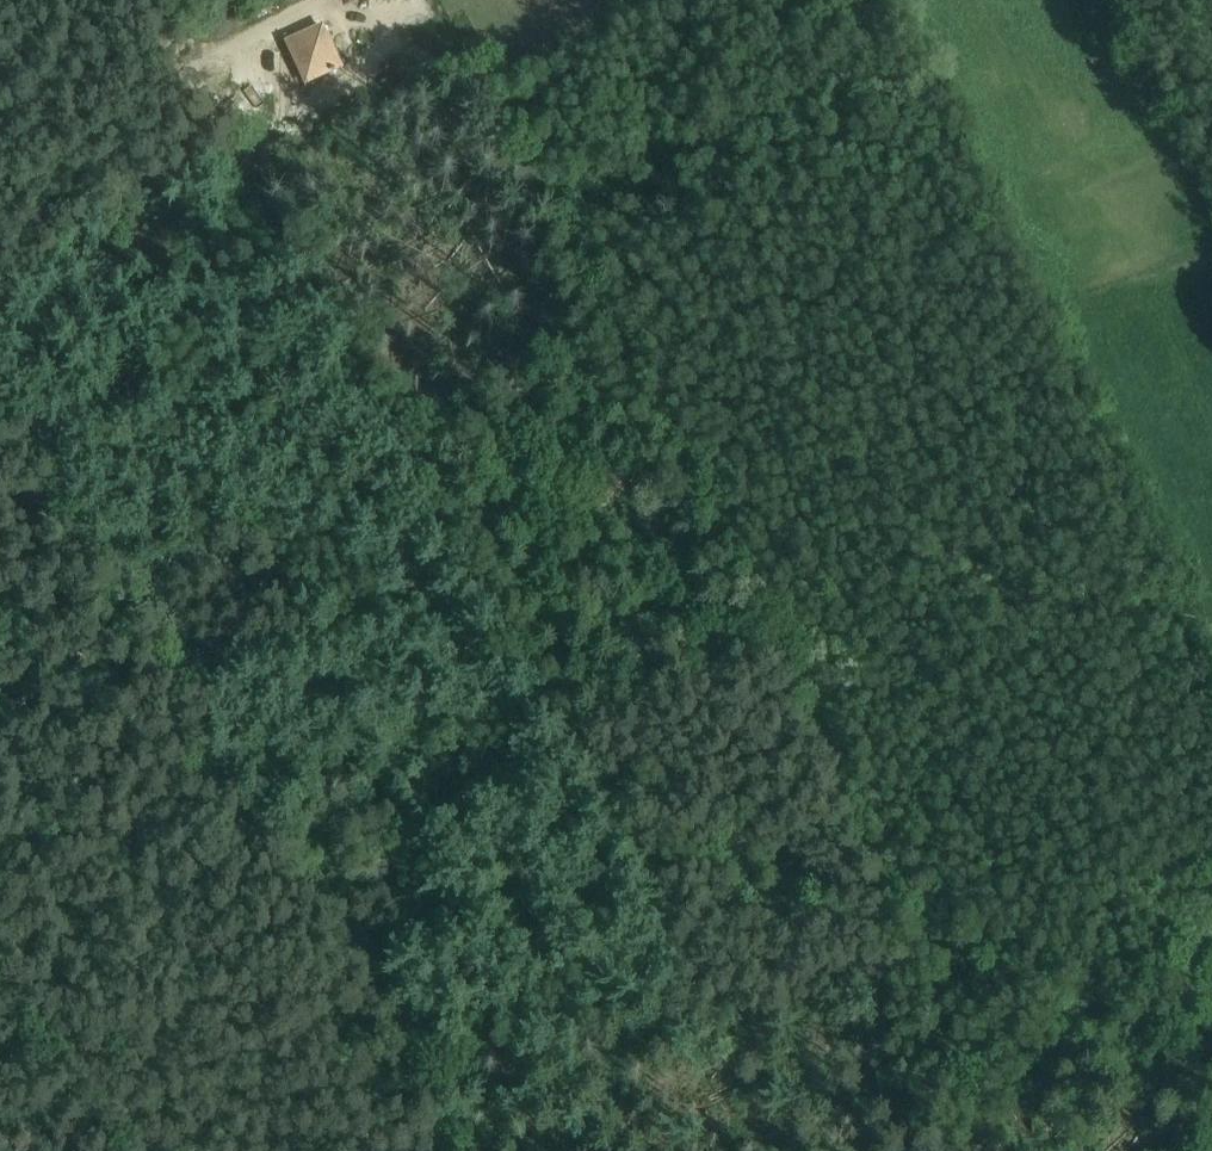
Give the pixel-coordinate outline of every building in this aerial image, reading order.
[(323,24),(285,42),(304,86),(343,69),(323,24)]
